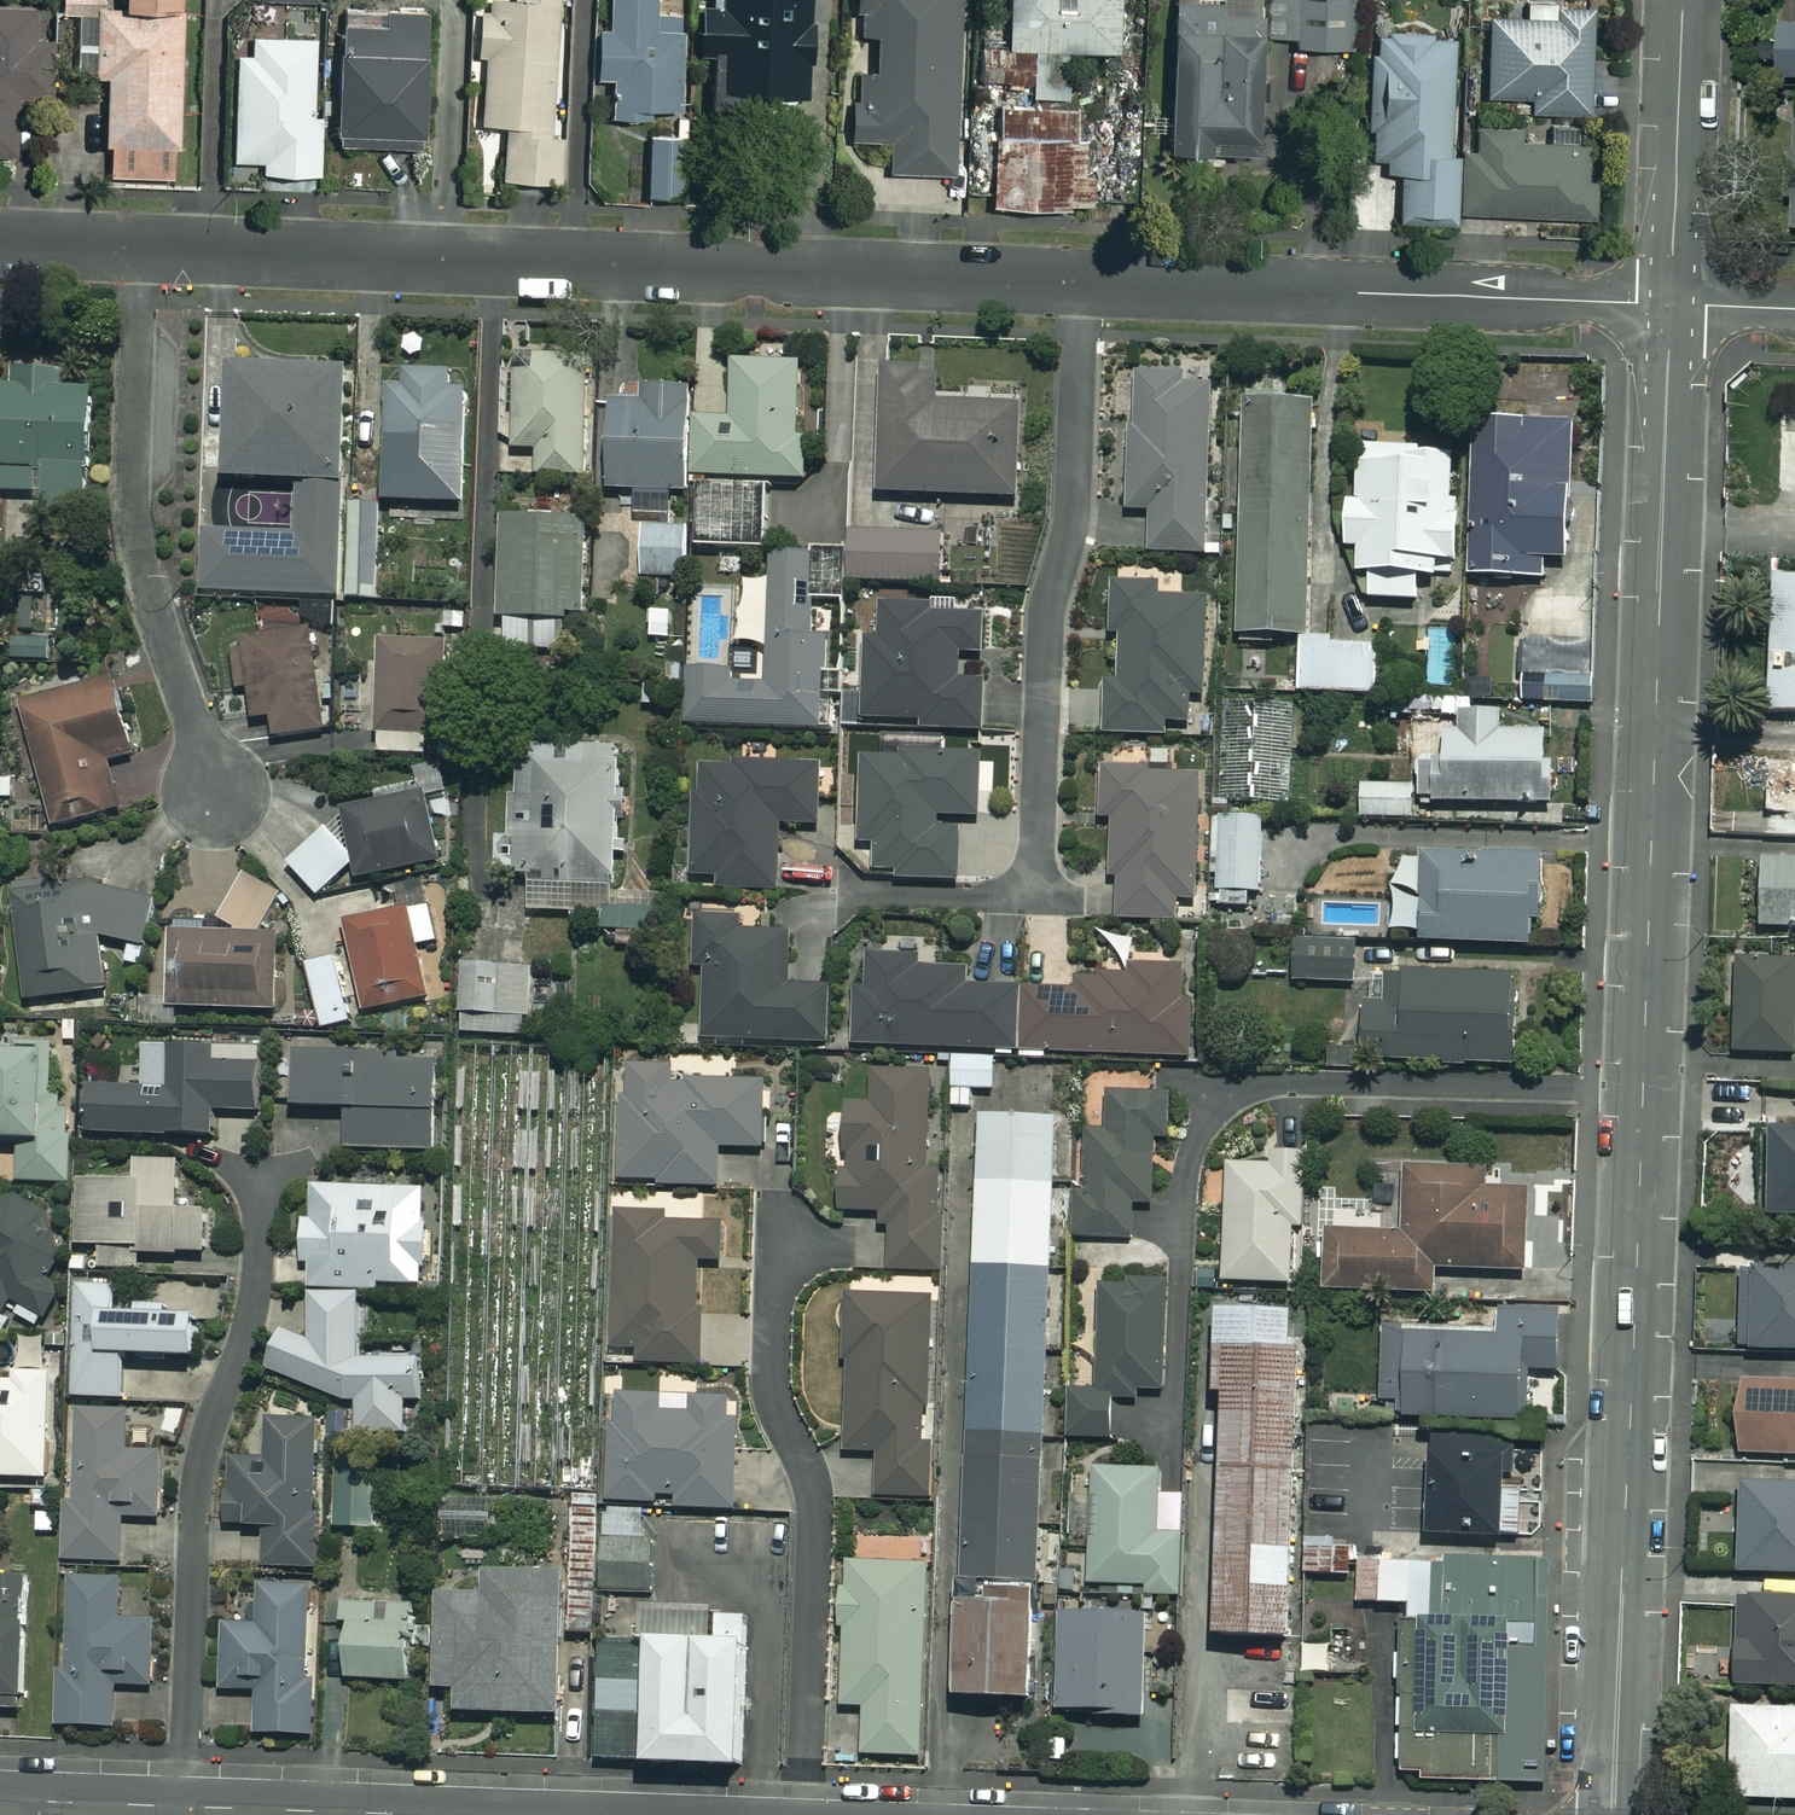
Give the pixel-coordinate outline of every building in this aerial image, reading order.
[(122,8),(97,7),(97,0),(61,0),(60,13),(77,13),(75,75),(106,75),(103,175),(174,177),(178,0),(122,0),(122,8)] [(477,54),(482,54),(481,123),(503,123),(502,180),(557,181),(561,0),(478,0),(477,54)] [(607,27),(595,27),(594,78),(610,78),(609,116),(679,117),(680,0),(608,0),(607,27)] [(719,4),(698,3),(696,53),(710,53),(709,89),(802,93),(806,0),(719,0),(719,4)] [(959,0),(856,0),(854,34),(874,35),(872,73),(853,72),(849,140),(887,142),(885,173),(949,176),(959,0)] [(1034,49),(1033,94),(1067,94),(1069,51),(1115,52),(1116,0),(1008,0),(1006,49),(1034,49)] [(1218,1),(1206,0),(1172,0),(1165,150),(1253,154),(1260,0),(1218,0),(1218,1)] [(1346,0),(1264,0),(1263,36),(1293,36),(1293,47),(1345,48),(1346,0)] [(1525,21),(1487,20),(1486,96),(1531,97),(1531,111),(1588,112),(1590,9),(1557,8),(1557,0),(1526,0),(1525,21)] [(0,8),(0,154),(16,154),(17,97),(48,97),(49,9),(0,8)] [(427,12),(340,8),(334,143),(420,147),(427,12)] [(1782,25),(1782,80),(1794,80),(1794,25),(1782,25)] [(1455,226),(1457,129),(1449,129),(1452,32),(1371,30),(1368,172),(1399,172),(1398,224),(1455,226)] [(313,39),(255,38),(255,60),(235,60),(234,161),(263,161),(263,173),(317,173),(318,117),(312,117),(313,39)] [(1092,207),(1093,105),(994,105),(994,206),(1092,207)] [(1464,129),(1462,212),(1590,216),(1592,145),(1516,142),(1517,130),(1464,129)] [(687,139),(649,138),(646,195),(684,196),(687,139)] [(591,357),(534,356),(534,375),(514,375),(513,449),(537,449),(537,476),(589,477),(591,357)] [(691,419),(689,477),(804,479),(806,404),(799,404),(800,365),(732,363),(731,420),(691,419)] [(296,482),(342,484),(345,369),(225,366),(222,481),(296,482)] [(43,494),(43,520),(85,521),(88,395),(61,395),(61,369),(17,368),(16,389),(0,389),(0,493),(4,493),(43,494)] [(449,374),(405,373),(405,388),(387,388),(384,504),(464,505),(467,392),(448,392),(449,374)] [(936,376),(880,374),(877,496),(1015,500),(1017,407),(935,404),(936,376)] [(1208,386),(1134,383),(1132,436),(1127,436),(1124,518),(1147,519),(1146,560),(1202,562),(1208,386)] [(689,477),(691,419),(692,392),(642,390),(641,406),(609,405),(607,492),(689,494),(689,477)] [(1304,411),(1238,409),(1232,642),(1298,644),(1304,411)] [(1574,425),(1472,424),(1470,578),(1542,579),(1543,558),(1562,558),(1564,478),(1573,479),(1574,425)] [(1418,450),(1358,449),(1357,503),(1345,503),(1344,550),(1357,550),(1357,576),(1369,576),(1368,600),(1417,601),(1418,578),(1454,579),(1456,500),(1451,500),(1452,458),(1418,457),(1418,450)] [(342,484),(296,482),(294,535),(202,533),(201,593),(339,597),(342,484)] [(766,488),(699,486),(698,549),(765,550),(766,488)] [(583,522),(501,520),(499,621),(506,621),(506,651),(560,651),(560,619),(582,619),(583,522)] [(687,530),(641,530),(641,577),(687,577),(687,530)] [(940,536),(850,534),(848,582),(938,585),(940,536)] [(841,636),(845,547),(810,545),(810,556),(772,554),(766,687),(733,686),(733,673),(687,671),(685,725),(822,730),(826,635),(841,636)] [(1772,579),(1769,713),(1794,714),(1794,579),(1772,579)] [(765,650),(769,582),(740,581),(737,649),(765,650)] [(1157,585),(1111,585),(1111,635),(1118,635),(1118,676),(1104,676),(1104,735),(1164,735),(1164,723),(1189,723),(1188,695),(1204,695),(1204,598),(1157,598),(1157,585)] [(930,609),(884,606),(881,637),(865,636),(858,721),(979,730),(982,682),(957,680),(959,654),(978,656),(981,617),(930,614),(930,609)] [(324,732),(309,627),(229,638),(236,690),(246,689),(250,721),(269,718),(272,739),(324,732)] [(1590,645),(1524,644),(1523,704),(1589,705),(1590,645)] [(441,645),(377,645),(377,756),(427,756),(427,727),(441,727),(441,645)] [(1378,646),(1299,645),(1299,694),(1377,695),(1378,646)] [(131,756),(111,680),(20,704),(53,828),(119,811),(106,763),(131,756)] [(1255,804),(1258,708),(1225,707),(1222,803),(1255,804)] [(1258,708),(1255,804),(1289,805),(1292,709),(1258,708)] [(1499,713),(1460,714),(1460,733),(1443,733),(1444,762),(1417,762),(1418,787),(1361,788),(1361,820),(1419,819),(1419,824),(1467,823),(1467,805),(1546,803),(1545,732),(1500,733),(1499,713)] [(619,749),(517,746),(516,797),(510,797),(509,840),(496,839),(495,874),(530,876),(528,912),(614,915),(619,749)] [(941,829),(941,818),(979,817),(976,753),(857,758),(861,850),(874,850),(875,873),(895,872),(895,883),(959,880),(957,829),(941,829)] [(1768,764),(1765,836),(1794,837),(1794,765),(1768,764)] [(695,765),(691,878),(716,878),(716,887),(775,889),(777,825),(815,827),(817,768),(695,765)] [(1200,775),(1101,770),(1099,819),(1112,820),(1110,880),(1117,881),(1116,920),(1174,923),(1175,900),(1194,901),(1200,775)] [(330,826),(286,866),(315,899),(351,867),(354,884),(441,865),(425,794),(339,814),(345,844),(330,826)] [(1259,820),(1216,820),(1217,893),(1260,892),(1259,820)] [(1540,859),(1422,856),(1420,944),(1538,947),(1540,859)] [(1762,861),(1760,928),(1794,929),(1794,862),(1762,861)] [(97,885),(14,892),(22,1000),(103,994),(99,943),(148,940),(144,892),(98,895),(97,885)] [(433,906),(407,911),(415,947),(440,942),(433,906)] [(343,924),(361,1013),(425,1000),(415,947),(407,911),(343,924)] [(1258,915),(1210,913),(1209,934),(1258,936),(1258,915)] [(743,920),(695,920),(694,970),(703,970),(702,1043),(827,1044),(827,988),(787,988),(787,933),(743,933),(743,920)] [(532,931),(463,930),(461,1034),(531,1035),(532,931)] [(277,1012),(279,936),(168,934),(167,1010),(277,1012)] [(1354,942),(1294,942),(1294,983),(1354,983),(1354,942)] [(355,1022),(342,957),(307,964),(321,1029),(355,1022)] [(1019,1056),(1020,989),(965,988),(966,970),(916,969),(917,958),(865,957),(864,988),(855,988),(853,1047),(995,1050),(995,1055),(1019,1056)] [(1737,961),(1733,1053),(1794,1055),(1794,963),(1737,961)] [(1020,989),(1019,1056),(1189,1059),(1191,968),(1126,967),(1126,977),(1075,976),(1075,990),(1020,989)] [(1513,976),(1383,975),(1382,1007),(1363,1007),(1363,1064),(1512,1066),(1513,976)] [(255,1049),(143,1048),(142,1091),(88,1090),(87,1136),(211,1137),(212,1112),(254,1113),(255,1049)] [(0,1056),(0,1142),(18,1143),(18,1183),(70,1184),(71,1096),(47,1096),(48,1057),(0,1056)] [(435,1063),(295,1056),(292,1108),(347,1111),(345,1149),(430,1153),(435,1063)] [(949,1059),(948,1109),(972,1110),(973,1092),(994,1093),(995,1060),(949,1059)] [(670,1067),(623,1065),(619,1183),(720,1186),(721,1148),(761,1149),(763,1085),(669,1082),(670,1067)] [(932,1072),(872,1071),(872,1105),(846,1105),(845,1213),(888,1213),(888,1272),(939,1273),(940,1172),(931,1172),(932,1072)] [(1169,1094),(1106,1093),(1106,1133),(1083,1132),(1082,1185),(1072,1185),(1071,1238),(1130,1239),(1131,1204),(1151,1204),(1152,1139),(1168,1139),(1169,1094)] [(960,1588),(1036,1591),(1056,1122),(980,1119),(960,1588)] [(1769,1134),(1768,1221),(1794,1221),(1794,1134),(1769,1134)] [(1304,1156),(1271,1154),(1270,1166),(1227,1165),(1222,1282),(1291,1285),(1294,1226),(1301,1226),(1304,1156)] [(178,1162),(134,1163),(134,1181),(77,1182),(78,1247),(99,1247),(100,1270),(141,1269),(141,1256),(211,1254),(210,1211),(179,1211),(178,1162)] [(1485,1170),(1402,1169),(1401,1234),(1322,1233),(1321,1292),(1435,1294),(1435,1272),(1526,1273),(1527,1191),(1485,1191),(1485,1170)] [(309,1293),(358,1293),(358,1289),(425,1288),(424,1188),(311,1189),(312,1221),(301,1221),(301,1264),(308,1264),(309,1293)] [(13,1304),(47,1323),(63,1294),(49,1286),(73,1240),(0,1202),(0,1328),(13,1304)] [(664,1215),(612,1215),(613,1350),(634,1350),(635,1366),(698,1365),(697,1262),(720,1262),(720,1225),(664,1225),(664,1215)] [(1741,1273),(1741,1353),(1794,1353),(1794,1273),(1741,1273)] [(1180,1372),(1180,1284),(1096,1285),(1097,1392),(1067,1392),(1068,1443),(1110,1443),(1110,1397),(1162,1397),(1162,1372),(1180,1372)] [(116,1289),(77,1288),(75,1399),(125,1400),(126,1358),(195,1360),(196,1307),(136,1306),(136,1319),(116,1318),(116,1289)] [(358,1293),(309,1293),(309,1344),(280,1332),(265,1370),(356,1406),(356,1437),(402,1437),(403,1401),(420,1401),(420,1358),(359,1359),(358,1293)] [(932,1298),(846,1298),(844,1453),(875,1453),(875,1500),(930,1500),(932,1298)] [(1557,1312),(1499,1310),(1498,1336),(1382,1333),(1380,1419),(1524,1423),(1525,1371),(1555,1372),(1557,1312)] [(1300,1318),(1216,1314),(1213,1398),(1223,1399),(1214,1638),(1288,1641),(1300,1318)] [(12,1375),(12,1381),(0,1381),(0,1478),(48,1478),(49,1375),(12,1375)] [(1739,1383),(1737,1455),(1794,1457),(1794,1385),(1739,1383)] [(664,1397),(610,1397),(609,1502),(674,1503),(674,1510),(738,1510),(739,1400),(690,1399),(690,1416),(663,1415),(664,1397)] [(128,1413),(75,1411),(72,1505),(65,1505),(63,1561),(120,1563),(122,1518),(159,1520),(162,1454),(126,1453),(128,1413)] [(315,1422),(264,1421),(264,1460),(228,1460),(227,1527),(262,1528),(261,1568),(313,1569),(315,1422)] [(1409,1434),(1407,1542),(1498,1543),(1500,1435),(1409,1434)] [(379,1461),(337,1459),(333,1528),(376,1530),(379,1461)] [(1158,1471),(1094,1469),(1090,1584),(1149,1586),(1149,1595),(1180,1596),(1183,1497),(1157,1496),(1158,1471)] [(1738,1487),(1737,1574),(1794,1575),(1794,1488),(1738,1487)] [(598,1495),(569,1495),(569,1634),(597,1634),(598,1495)] [(492,1498),(442,1497),(442,1541),(491,1541),(492,1498)] [(653,1514),(606,1511),(601,1592),(648,1595),(653,1514)] [(1347,1543),(1306,1541),(1304,1575),(1346,1577),(1347,1543)] [(1397,1563),(1394,1780),(1544,1782),(1547,1566),(1397,1563)] [(921,1758),(927,1567),(846,1564),(841,1707),(864,1708),(862,1756),(921,1758)] [(119,1622),(120,1580),(67,1578),(63,1668),(58,1668),(55,1727),(111,1729),(113,1685),(149,1687),(151,1623),(119,1622)] [(0,1579),(0,1711),(27,1712),(32,1580),(0,1579)] [(562,1588),(485,1585),(484,1608),(437,1606),(434,1700),(455,1701),(454,1723),(557,1726),(562,1588)] [(307,1586),(257,1587),(258,1626),(220,1627),(221,1692),(255,1692),(256,1737),(311,1735),(307,1586)] [(1036,1591),(960,1588),(955,1700),(1031,1703),(1036,1591)] [(345,1680),(412,1681),(412,1597),(338,1596),(337,1626),(347,1625),(345,1680)] [(1738,1598),(1734,1685),(1794,1688),(1794,1601),(1738,1598)] [(1139,1717),(1144,1617),(1060,1613),(1056,1714),(1139,1717)] [(643,1644),(639,1767),(742,1770),(747,1618),(644,1615),(643,1644)] [(639,1767),(643,1644),(600,1643),(597,1762),(636,1763),(636,1767),(639,1767)] [(1330,1648),(1304,1648),(1304,1675),(1331,1674),(1330,1648)] [(1732,1707),(1730,1800),(1794,1802),(1794,1709),(1732,1707)]
